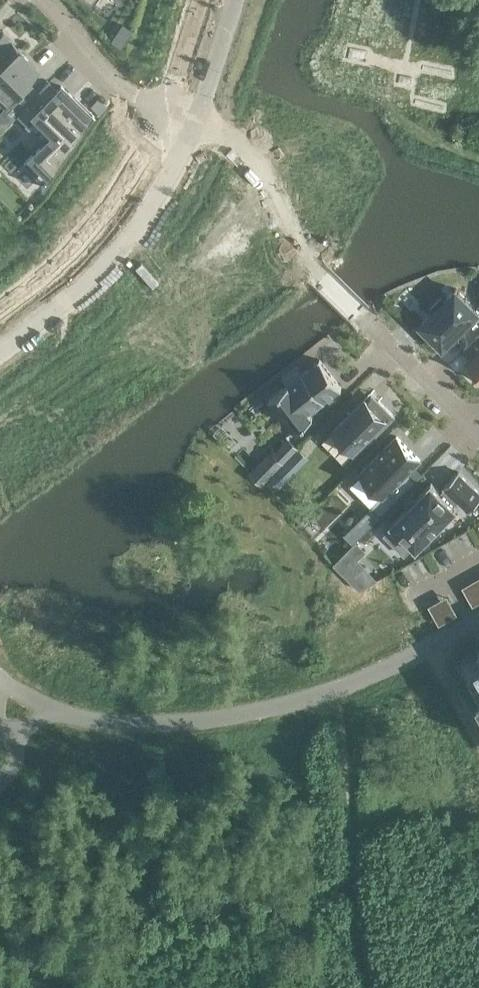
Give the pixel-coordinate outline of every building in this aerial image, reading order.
[(18,50),(19,51),(20,49),(2,31),(0,33),(0,68),(18,50)] [(18,50),(0,68),(0,104),(36,68),(19,51),(18,50)] [(50,82),(17,116),(44,142),(24,163),(43,182),(41,185),(42,187),(91,115),(61,85),(57,90),(50,82)] [(0,112),(0,113),(9,122),(31,98),(22,89),(0,112)] [(465,326),(464,325),(478,311),(476,309),(476,308),(459,291),(458,291),(456,289),(444,300),(442,297),(429,310),(432,313),(420,324),(423,327),(440,344),(443,347),(456,334),(465,326)] [(464,349),(472,357),(466,363),(478,376),(478,333),(464,349)] [(283,377),(288,384),(269,399),(293,431),(312,416),(309,411),(323,400),(324,401),(341,388),(320,360),(303,373),(297,366),(283,377)] [(365,398),(334,429),(355,451),(386,419),(365,398)] [(287,434),(273,448),(282,457),(296,442),(287,433),(287,434)] [(360,473),(382,495),(371,506),(380,516),(416,480),(407,472),(420,459),(397,436),(360,473)] [(271,447),(249,469),(262,482),(284,459),(282,457),(273,448),(271,447)] [(298,451),(289,461),(297,469),(307,459),(298,451)] [(441,493),(432,484),(433,484),(431,482),(430,484),(393,521),(391,522),(393,524),(393,523),(415,546),(417,547),(418,546),(455,509),(456,507),(455,506),(453,505),(458,500),(468,511),(478,500),(478,491),(459,471),(444,486),(446,488),(441,493)] [(304,493),(294,503),(299,508),(310,499),(304,493)] [(356,542),(335,563),(361,589),(377,579),(357,559),(365,551),(356,542)]
